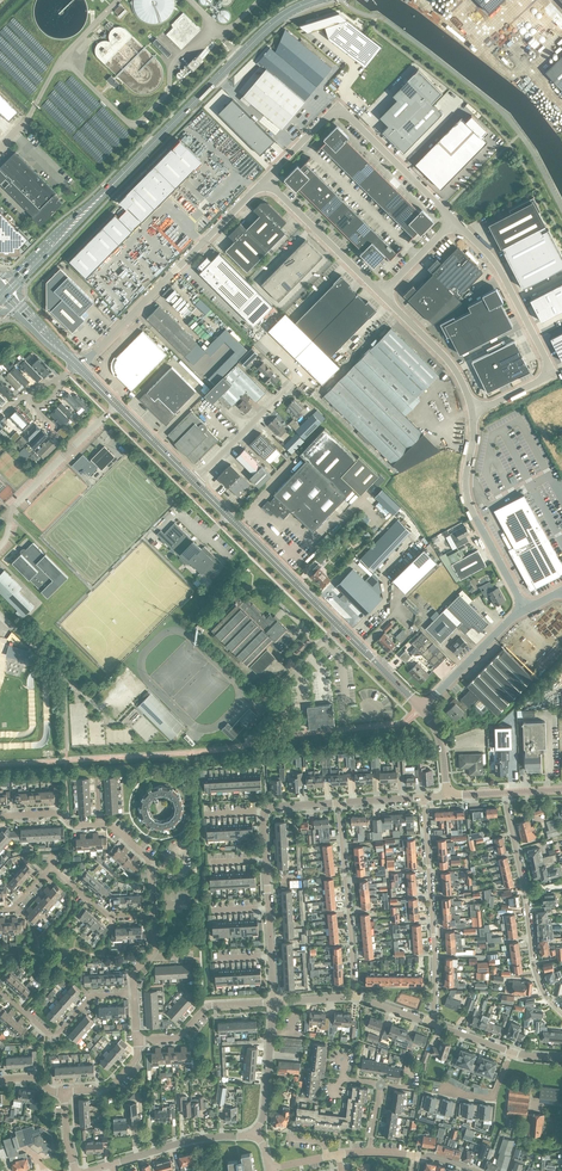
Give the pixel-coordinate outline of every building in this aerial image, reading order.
[(133,10),(133,11),(144,21),(151,23),(163,22),(173,12),(173,10),(175,8),(174,0),(132,0),(133,10)] [(224,0),(199,0),(203,4),(211,5),(214,8),(216,8),(224,0)] [(236,10),(244,8),(242,0),(239,0),(234,2),(236,10)] [(433,4),(435,7),(432,9),(435,12),(443,5),(438,0),(433,4)] [(503,0),(477,0),(490,13),(503,0)] [(121,17),(127,11),(121,4),(114,11),(121,17)] [(224,8),(216,14),(223,23),(231,17),(224,8)] [(337,12),(299,24),(308,31),(325,26),(329,37),(328,38),(365,66),(381,46),(337,12)] [(183,14),(172,25),(174,27),(167,35),(180,48),(199,29),(183,14)] [(332,68),(286,30),(276,51),(275,52),(270,48),(257,63),(265,70),(243,96),(282,128),(332,68)] [(157,38),(153,42),(168,57),(172,53),(157,38)] [(196,56),(187,65),(193,71),(202,62),(196,56)] [(545,72),(561,90),(561,56),(545,72)] [(432,102),(442,92),(419,69),(394,94),(398,98),(380,116),(389,125),(383,131),(404,152),(443,113),(432,102)] [(111,75),(108,79),(116,87),(120,83),(111,75)] [(0,93),(0,113),(8,121),(18,111),(0,93)] [(233,98),(218,113),(261,155),(275,140),(233,98)] [(462,116),(424,155),(432,163),(424,172),(441,189),(488,142),(483,137),(484,136),(485,137),(489,132),(487,130),(472,115),(466,121),(462,116)] [(201,132),(212,143),(221,133),(210,122),(201,132)] [(327,141),(317,151),(322,146),(413,236),(408,241),(408,242),(418,231),(421,234),(434,220),(422,208),(419,211),(347,139),(349,136),(337,125),(324,138),(327,141)] [(203,162),(180,140),(120,201),(128,207),(119,218),(116,214),(69,261),(87,278),(195,168),(203,162)] [(52,215),(52,214),(63,203),(58,198),(59,198),(55,194),(57,192),(16,152),(0,167),(0,182),(5,187),(33,215),(32,216),(41,225),(48,217),(49,218),(52,215)] [(298,165),(285,178),(297,190),(299,188),(363,251),(360,253),(374,266),(385,255),(391,260),(402,248),(402,247),(397,252),(306,163),(311,158),(311,157),(300,167),(298,165)] [(234,174),(229,179),(233,182),(238,177),(234,174)] [(509,210),(512,215),(491,226),(503,248),(505,248),(507,251),(505,251),(524,287),(561,267),(561,255),(547,226),(545,227),(538,213),(540,212),(533,197),(509,210)] [(260,215),(247,229),(249,232),(268,250),(286,232),(281,227),(287,221),(270,205),(270,204),(269,203),(267,202),(266,202),(265,202),(264,202),(263,202),(261,203),(260,203),(259,204),(254,209),(260,215)] [(15,227),(16,227),(1,212),(0,213),(0,252),(16,252),(16,248),(20,248),(28,239),(18,229),(18,230),(15,227)] [(247,272),(268,250),(249,232),(247,229),(241,223),(236,228),(235,228),(228,235),(235,241),(225,251),(247,272)] [(167,225),(162,230),(165,234),(171,229),(167,225)] [(145,251),(154,260),(149,265),(158,274),(192,239),(185,234),(180,239),(173,232),(156,250),(150,245),(145,251)] [(323,256),(306,239),(262,284),(279,301),(323,256)] [(156,248),(161,243),(158,240),(153,244),(156,248)] [(428,268),(433,273),(455,294),(458,297),(483,272),(457,246),(441,263),(437,259),(428,268)] [(203,269),(200,272),(254,326),(273,306),(219,253),(211,261),(207,257),(199,265),(203,269)] [(73,332),(85,320),(81,315),(94,302),(68,276),(62,270),(48,285),(48,306),(52,310),(51,311),(73,332)] [(455,294),(433,273),(417,289),(413,285),(404,294),(433,323),(462,302),(458,297),(455,294)] [(342,275),(295,323),(300,327),(313,340),(325,352),(330,357),(377,310),(368,301),(366,303),(349,286),(351,284),(342,275)] [(134,298),(141,290),(132,281),(125,289),(134,298)] [(529,298),(541,322),(561,312),(561,281),(529,298)] [(513,326),(501,302),(503,301),(496,287),(483,295),(484,297),(468,305),(471,311),(456,319),(454,316),(440,323),(447,337),(450,335),(460,354),(513,326)] [(185,355),(197,342),(160,305),(147,318),(185,355)] [(295,323),(285,313),(268,331),(283,345),(300,327),(295,323)] [(313,340),(300,327),(283,345),(296,358),(313,340)] [(414,423),(405,415),(420,400),(417,396),(438,374),(391,328),(324,396),(393,463),(423,432),(414,423)] [(132,390),(167,355),(143,331),(116,357),(118,359),(117,360),(116,362),(115,363),(115,364),(114,366),(114,367),(115,369),(115,371),(116,372),(117,373),(118,374),(116,375),(132,390)] [(221,331),(217,335),(224,342),(229,338),(221,331)] [(551,338),(561,359),(561,332),(551,338)] [(325,352),(313,340),(296,358),(308,370),(325,352)] [(517,345),(515,340),(472,361),(488,392),(519,377),(530,371),(528,366),(527,366),(523,356),(518,345),(517,345)] [(232,341),(227,345),(234,352),(239,347),(232,341)] [(259,352),(253,346),(240,359),(246,365),(259,352)] [(200,348),(197,351),(202,356),(205,352),(200,348)] [(197,351),(194,355),(199,360),(202,356),(197,351)] [(322,384),(340,367),(330,357),(325,352),(308,370),(322,384)] [(194,355),(190,358),(196,363),(199,360),(194,355)] [(39,357),(33,363),(44,376),(50,370),(39,357)] [(25,361),(22,365),(37,380),(40,377),(25,361)] [(275,383),(281,377),(264,361),(259,367),(266,374),(266,375),(266,376),(263,379),(268,384),(272,380),(275,383)] [(256,402),(266,392),(237,364),(224,376),(223,375),(205,394),(213,403),(217,398),(229,409),(236,402),(238,405),(246,413),(252,407),(249,404),(247,402),(251,397),(256,402)] [(25,386),(30,382),(16,367),(11,371),(25,386)] [(166,425),(170,420),(177,414),(175,412),(196,391),(172,367),(140,399),(166,425)] [(16,388),(20,385),(9,373),(5,376),(16,388)] [(12,393),(0,380),(0,389),(8,397),(12,393)] [(69,392),(65,396),(78,410),(82,406),(69,392)] [(296,415),(303,408),(295,399),(288,406),(296,415)] [(61,402),(58,405),(70,417),(74,414),(61,402)] [(85,409),(81,413),(83,416),(86,413),(91,408),(90,408),(89,406),(86,409),(85,409)] [(57,407),(51,413),(63,426),(69,420),(57,407)] [(16,408),(8,416),(22,431),(31,423),(26,418),(26,416),(22,413),(21,413),(16,408)] [(195,463),(219,440),(207,428),(208,428),(207,426),(206,424),(205,423),(204,423),(192,411),(168,435),(176,442),(175,443),(177,446),(180,449),(183,453),(186,455),(188,456),(187,456),(195,463)] [(305,440),(320,425),(326,418),(321,413),(315,418),(311,415),(300,426),(293,419),(289,423),(305,440)] [(277,434),(284,427),(275,418),(268,425),(277,434)] [(68,434),(64,439),(65,439),(65,440),(72,433),(69,430),(74,425),(72,423),(66,429),(65,429),(64,430),(68,434)] [(24,436),(29,441),(41,429),(36,424),(24,436)] [(360,495),(377,477),(325,427),(300,453),(308,461),(276,496),(270,502),(268,501),(262,507),(271,515),(273,513),(277,517),(279,515),(283,519),(291,511),(312,530),(352,488),(360,495)] [(2,429),(0,432),(7,438),(9,436),(2,429)] [(30,444),(34,448),(47,434),(43,431),(30,444)] [(287,459),(261,433),(250,444),(265,459),(266,458),(277,469),(287,459)] [(297,433),(284,446),(292,453),(305,441),(297,433)] [(20,438),(16,443),(21,448),(23,445),(23,446),(25,444),(20,438)] [(38,451),(44,457),(57,445),(51,438),(38,451)] [(105,446),(92,459),(99,466),(102,469),(115,456),(105,446)] [(272,475),(265,469),(262,466),(245,449),(236,457),(253,474),(251,477),(261,487),(272,475)] [(90,461),(83,455),(72,465),(81,475),(85,472),(89,476),(99,466),(92,459),(90,461)] [(229,487),(241,474),(231,464),(218,477),(229,487)] [(241,474),(229,487),(239,497),(251,484),(241,474)] [(382,489),(376,496),(395,513),(400,507),(382,489)] [(532,589),(561,573),(561,564),(527,501),(522,499),(497,514),(507,534),(503,536),(532,589)] [(378,566),(411,531),(398,519),(365,554),(378,566)] [(202,549),(175,523),(161,537),(157,533),(157,534),(180,556),(188,565),(187,564),(190,561),(207,577),(221,562),(221,563),(222,563),(204,546),(202,549)] [(457,547),(469,540),(466,536),(469,534),(465,526),(450,534),(457,547)] [(325,545),(332,538),(327,534),(321,541),(325,545)] [(45,554),(33,542),(22,554),(21,554),(12,562),(30,580),(30,579),(48,597),(68,577),(45,554)] [(295,548),(290,561),(298,565),(304,552),(295,548)] [(405,592),(436,562),(424,550),(425,549),(424,548),(392,579),(405,592)] [(465,557),(460,549),(448,556),(446,553),(440,556),(444,562),(457,582),(487,566),(478,550),(465,557)] [(444,562),(415,591),(416,591),(432,606),(430,609),(432,611),(459,586),(444,562)] [(322,588),(330,580),(319,568),(321,566),(318,563),(311,570),(314,573),(311,576),(322,588)] [(366,615),(383,598),(353,568),(336,585),(366,615)] [(34,607),(19,591),(22,588),(4,570),(0,575),(0,588),(1,589),(0,590),(0,593),(24,617),(34,607)] [(493,591),(491,587),(488,581),(479,586),(482,592),(485,597),(489,595),(495,606),(505,600),(499,588),(493,591)] [(468,582),(466,584),(467,586),(470,587),(468,589),(471,592),(475,588),(471,585),(471,582),(468,582)] [(443,611),(458,627),(471,640),(483,627),(484,627),(489,623),(466,600),(469,596),(463,591),(443,611)] [(243,600),(236,594),(223,607),(226,611),(225,613),(210,627),(215,632),(212,636),(225,649),(225,648),(228,650),(227,651),(240,663),(243,660),(248,665),(269,644),(273,648),(274,646),(281,653),(294,639),(288,633),(289,631),(274,616),(274,617),(269,613),(266,616),(264,614),(263,615),(261,612),(261,611),(253,603),(252,604),(250,602),(251,601),(246,597),(243,600)] [(416,615),(420,610),(408,598),(403,602),(415,614),(416,615)] [(442,643),(458,627),(443,611),(427,628),(442,643)] [(386,632),(393,625),(390,622),(383,629),(386,632)] [(399,640),(406,634),(406,631),(404,629),(396,637),(399,640)] [(415,639),(412,642),(416,646),(418,648),(418,649),(422,654),(431,663),(433,664),(436,667),(447,656),(438,647),(421,630),(414,637),(415,639)] [(387,652),(395,644),(384,633),(376,641),(387,652)] [(457,654),(468,644),(461,637),(450,647),(457,654)] [(533,643),(526,648),(531,656),(538,651),(533,643)] [(9,645),(7,654),(26,659),(28,650),(9,645)] [(268,649),(251,666),(259,674),(276,657),(268,649)] [(462,699),(470,707),(473,704),(475,706),(473,708),(481,715),(489,708),(496,716),(534,677),(508,650),(468,687),(471,690),(462,699)] [(406,651),(400,657),(405,662),(411,656),(407,651),(406,651)] [(429,674),(418,663),(412,669),(409,672),(420,683),(429,674)] [(184,726),(151,693),(138,706),(171,740),(184,726)] [(473,711),(470,707),(462,699),(460,701),(456,697),(449,705),(451,707),(446,712),(455,721),(461,715),(466,719),(473,711)] [(334,705),(307,707),(308,728),(336,727),(334,705)] [(232,739),(249,721),(256,715),(249,709),(232,727),(228,723),(222,729),(232,739)] [(539,755),(538,749),(547,748),(546,721),(524,722),(524,749),(525,761),(525,763),(526,763),(526,767),(530,766),(530,773),(542,773),(541,766),(540,766),(540,763),(541,763),(541,755),(539,755)] [(512,726),(495,727),(495,738),(496,747),(496,749),(513,748),(512,726)] [(197,740),(188,732),(185,737),(194,744),(197,740)] [(496,767),(495,767),(495,774),(500,774),(500,775),(501,775),(501,774),(506,774),(506,767),(508,767),(508,765),(508,761),(509,760),(509,750),(498,751),(499,759),(500,759),(500,762),(496,762),(496,767)] [(484,775),(483,753),(459,754),(459,768),(469,768),(469,775),(484,775)] [(423,768),(422,756),(418,756),(419,776),(422,776),(423,784),(433,783),(432,771),(426,771),(426,767),(423,768)] [(381,781),(389,781),(388,766),(384,766),(385,772),(380,772),(381,781)] [(388,766),(389,781),(397,780),(397,771),(392,772),(392,766),(388,766)] [(331,772),(332,784),(340,784),(339,770),(336,770),(336,772),(331,772)] [(364,771),(365,782),(373,782),(372,770),(364,771)] [(407,785),(416,785),(415,770),(406,771),(407,785)] [(356,783),(365,782),(364,771),(355,771),(356,783)] [(290,791),(299,790),(299,784),(303,784),(302,773),(293,774),(293,778),(289,778),(290,791)] [(340,774),(340,784),(348,783),(347,774),(343,774),(340,774)] [(307,786),(316,786),(315,775),(307,776),(307,786)] [(315,775),(316,786),(324,785),(323,775),(315,775)] [(105,785),(117,784),(117,779),(121,779),(121,776),(117,776),(117,777),(104,777),(105,785)] [(272,792),(282,791),(281,780),(271,780),(272,792)] [(78,793),(90,793),(89,785),(77,786),(74,786),(74,789),(77,788),(78,793)] [(179,794),(173,789),(173,788),(170,787),(162,786),(162,785),(159,785),(159,786),(151,788),(149,790),(143,796),(142,799),(140,807),(140,810),(143,818),(144,820),(145,820),(151,826),(153,827),(162,829),(165,829),(172,826),(173,826),(175,825),(175,824),(177,823),(180,818),(181,818),(182,816),(183,807),(184,807),(184,805),(183,805),(181,797),(181,796),(179,794)] [(48,791),(49,801),(55,801),(55,797),(59,797),(58,787),(54,787),(54,791),(48,791)] [(23,803),(22,793),(22,788),(19,789),(19,793),(16,793),(16,792),(12,792),(12,803),(23,803)] [(1,804),(7,803),(7,800),(12,799),(11,791),(6,792),(6,793),(3,794),(3,790),(0,790),(0,792),(1,804)] [(106,806),(118,805),(118,800),(122,800),(122,797),(118,798),(106,798),(106,806)] [(79,807),(91,807),(90,799),(78,800),(75,800),(75,803),(78,803),(79,807)] [(118,805),(106,806),(107,814),(119,813),(118,807),(123,807),(122,805),(118,805)] [(91,807),(79,807),(75,808),(75,810),(79,810),(79,815),(91,814),(91,807)] [(497,816),(496,808),(472,810),(473,817),(477,817),(476,813),(487,812),(487,817),(497,816)] [(535,817),(546,813),(544,808),(533,812),(535,817)] [(451,831),(451,830),(451,827),(450,811),(443,811),(443,819),(446,819),(447,831),(451,831)] [(393,830),(392,822),(392,814),(384,815),(385,823),(388,822),(389,831),(393,830)] [(400,837),(400,834),(399,814),(392,814),(392,822),(396,822),(396,830),(393,830),(393,837),(400,837)] [(356,828),(360,828),(359,816),(351,817),(352,824),(356,824),(356,828)] [(358,837),(359,842),(366,841),(365,828),(364,828),(363,824),(370,823),(369,819),(366,819),(366,816),(359,816),(360,828),(360,833),(358,833),(358,837)] [(322,819),(323,831),(324,841),(330,841),(330,838),(331,838),(329,818),(322,819)] [(372,840),(382,839),(382,831),(381,818),(373,819),(374,831),(372,831),(372,835),(372,839),(372,840)] [(319,832),(323,831),(322,819),(314,820),(315,828),(319,827),(319,832)] [(530,826),(528,820),(517,823),(522,841),(537,837),(533,825),(530,826)] [(276,830),(286,829),(286,821),(285,821),(283,821),(275,822),(276,830)] [(301,829),(309,828),(308,821),(300,822),(301,829)] [(549,838),(561,834),(559,826),(549,829),(546,830),(549,838)] [(54,827),(54,838),(61,837),(61,840),(65,840),(64,827),(60,827),(54,827)] [(14,831),(11,831),(8,829),(5,832),(2,830),(0,833),(0,837),(7,844),(12,839),(11,838),(13,838),(15,840),(17,840),(14,831)] [(22,842),(29,841),(29,839),(28,829),(21,829),(21,831),(14,831),(17,840),(22,840),(22,842)] [(276,838),(287,837),(286,829),(276,830),(276,838)] [(471,834),(468,834),(469,841),(473,840),(476,839),(484,837),(482,832),(471,834)] [(96,833),(97,848),(107,847),(107,842),(107,837),(103,837),(99,837),(98,833),(96,833)] [(77,849),(84,848),(83,834),(80,834),(80,838),(76,839),(77,842),(73,843),(74,851),(77,851),(77,849)] [(277,846),(287,845),(287,837),(276,838),(277,846)] [(496,846),(504,844),(502,837),(494,839),(487,840),(487,843),(491,842),(493,843),(495,842),(496,846)] [(324,853),(332,852),(332,844),(323,845),(324,853)] [(504,844),(496,846),(488,848),(489,851),(496,849),(497,853),(506,851),(504,844)] [(116,860),(127,848),(125,846),(122,849),(119,847),(118,848),(115,845),(108,853),(116,860)] [(355,854),(364,853),(371,852),(370,847),(367,846),(363,846),(354,847),(355,854)] [(121,864),(129,856),(126,853),(129,850),(127,848),(116,860),(121,864)] [(529,860),(542,857),(540,848),(527,851),(529,860)] [(557,863),(555,855),(554,849),(549,850),(550,855),(543,857),(545,866),(557,863)] [(325,860),(333,859),(332,852),(324,853),(325,860)] [(125,869),(136,856),(134,855),(131,858),(129,856),(121,864),(120,865),(125,869)] [(136,856),(125,869),(125,870),(132,876),(140,868),(137,865),(138,864),(135,862),(138,858),(136,856)] [(21,866),(30,874),(34,869),(36,866),(33,863),(26,857),(23,859),(23,860),(25,862),(21,866)] [(500,866),(509,864),(507,857),(499,859),(500,866)] [(531,869),(545,866),(543,857),(542,857),(529,860),(531,869)] [(288,859),(278,860),(278,868),(288,867),(288,859)] [(98,869),(101,866),(99,864),(93,871),(92,870),(89,873),(87,871),(85,869),(78,876),(86,883),(95,873),(98,869)] [(502,873),(510,871),(509,864),(500,866),(489,868),(489,871),(501,869),(502,873)] [(25,879),(30,874),(21,866),(17,871),(25,879)] [(334,866),(326,867),(327,874),(335,873),(334,866)] [(369,866),(356,868),(357,875),(370,873),(369,866)] [(531,869),(534,879),(542,876),(543,880),(561,875),(561,873),(560,866),(553,867),(554,869),(546,871),(545,866),(531,869)] [(21,884),(25,879),(17,871),(15,873),(13,872),(11,874),(12,876),(21,884)] [(503,880),(512,878),(510,871),(502,873),(494,875),(495,877),(502,875),(503,880)] [(442,880),(451,879),(458,879),(458,875),(454,876),(454,872),(442,873),(442,880)] [(91,888),(97,880),(95,878),(98,875),(95,873),(86,883),(91,888)] [(17,889),(21,884),(12,876),(5,883),(8,888),(8,893),(12,889),(13,890),(15,888),(17,889)] [(95,892),(104,883),(99,878),(97,880),(91,888),(95,892)] [(325,887),(334,886),(333,878),(325,879),(325,887)] [(512,878),(503,880),(505,887),(513,885),(512,878)] [(380,886),(387,885),(386,882),(368,884),(368,880),(360,881),(360,888),(369,887),(380,886)] [(104,883),(95,892),(100,896),(101,895),(104,898),(110,891),(105,887),(107,884),(104,882),(104,883)] [(46,888),(57,898),(61,893),(64,896),(66,893),(56,884),(51,889),(47,886),(46,888)] [(326,894),(335,893),(334,886),(325,887),(326,894)] [(453,886),(442,887),(443,893),(451,893),(451,895),(459,894),(459,891),(453,890),(453,886)] [(8,893),(8,888),(3,889),(4,890),(0,890),(0,900),(4,900),(4,896),(8,896),(8,893)] [(59,900),(57,898),(46,888),(44,890),(47,893),(45,896),(54,904),(59,900)] [(512,896),(511,889),(504,891),(505,892),(503,892),(503,897),(508,897),(510,906),(519,904),(518,896),(512,896)] [(282,899),(293,898),(292,891),(286,891),(282,891),(282,899)] [(555,907),(555,903),(556,903),(556,895),(554,895),(554,892),(544,892),(544,896),(542,896),(542,904),(545,904),(545,907),(555,907)] [(327,901),(335,900),(335,893),(326,894),(327,901)] [(134,895),(134,905),(141,905),(140,902),(144,902),(144,894),(134,895)] [(54,904),(45,896),(42,899),(39,896),(37,898),(48,908),(50,909),(54,904)] [(220,903),(220,906),(229,906),(229,899),(225,899),(226,896),(211,896),(211,903),(220,903)] [(44,912),(48,908),(37,898),(35,900),(39,903),(36,906),(44,912)] [(442,906),(451,905),(464,904),(464,901),(450,902),(450,898),(442,898),(442,906)] [(335,900),(327,901),(328,908),(336,907),(335,900)] [(44,912),(36,906),(34,908),(30,905),(29,907),(39,917),(41,919),(46,914),(44,912)] [(283,914),(293,913),(293,906),(283,906),(283,914)] [(33,925),(39,917),(29,907),(27,909),(30,913),(28,915),(30,918),(28,920),(33,925)] [(84,921),(91,913),(86,909),(82,907),(75,915),(80,920),(81,918),(84,921)] [(536,918),(548,917),(547,914),(551,914),(551,907),(544,907),(545,911),(536,912),(536,918)] [(88,926),(96,918),(91,913),(84,921),(87,924),(87,925),(88,926)] [(329,921),(337,920),(337,913),(328,913),(329,921)] [(362,923),(371,922),(370,914),(361,915),(362,923)] [(396,914),(391,914),(392,923),(400,922),(399,914),(396,914)] [(507,922),(515,921),(514,914),(506,915),(507,922)] [(15,917),(16,932),(22,931),(22,928),(26,927),(25,921),(18,922),(18,917),(15,917)] [(94,930),(101,922),(96,918),(88,926),(90,928),(90,927),(94,930)] [(284,929),(294,928),(294,921),(283,921),(284,929)] [(508,930),(516,929),(515,921),(507,922),(508,930)] [(101,922),(94,930),(97,933),(96,934),(100,938),(108,929),(105,927),(106,926),(101,922)] [(413,932),(421,932),(421,924),(413,925),(412,924),(408,924),(408,928),(413,928),(413,932)] [(135,927),(136,937),(142,937),(142,940),(146,940),(146,932),(142,932),(142,926),(135,927)] [(123,927),(116,928),(112,928),(113,939),(116,939),(117,938),(121,938),(121,940),(123,940),(123,938),(123,927)] [(294,928),(284,929),(284,937),(295,936),(294,928)] [(363,937),(372,936),(371,929),(363,929),(363,937)] [(516,929),(508,930),(509,938),(517,937),(516,929)] [(490,937),(490,932),(486,932),(487,943),(501,941),(501,936),(490,937)] [(339,934),(330,935),(331,942),(339,941),(339,934)] [(548,945),(549,944),(548,945),(548,942),(552,942),(551,939),(538,941),(539,948),(549,946),(548,945)] [(283,951),(293,950),(293,942),(282,943),(283,951)] [(511,950),(519,949),(518,942),(510,943),(511,950)] [(549,946),(539,948),(540,955),(549,954),(549,955),(555,954),(554,945),(549,946),(549,944),(548,945),(549,946)] [(512,958),(520,957),(519,949),(511,950),(512,958)] [(373,950),(365,950),(365,958),(374,957),(373,950)] [(513,965),(521,963),(520,957),(512,958),(513,965)] [(284,966),(294,965),(293,958),(283,958),(284,966)] [(521,963),(513,965),(509,965),(509,970),(513,970),(514,973),(522,972),(521,963)] [(544,972),(546,972),(552,971),(554,970),(552,963),(543,965),(544,972)] [(183,965),(184,978),(184,981),(186,981),(186,977),(192,977),(191,964),(183,965)] [(179,978),(184,978),(183,965),(176,965),(177,978),(177,982),(179,982),(179,978)] [(284,974),(294,973),(294,965),(284,966),(284,974)] [(10,985),(16,977),(11,972),(13,971),(10,968),(3,976),(6,979),(4,980),(10,985)] [(117,973),(117,983),(128,983),(127,970),(123,971),(123,973),(117,973)] [(92,985),(91,975),(84,975),(84,972),(81,972),(81,985),(92,985)] [(547,983),(555,980),(552,972),(544,974),(547,983)] [(401,984),(401,976),(388,976),(388,984),(401,984)] [(14,989),(21,981),(16,977),(10,985),(14,989)] [(295,980),(284,981),(285,989),(295,988),(295,980)] [(530,988),(531,988),(532,982),(527,981),(527,982),(513,980),(513,981),(509,980),(508,986),(508,987),(521,988),(521,987),(525,987),(526,987),(530,988)] [(19,993),(26,986),(21,981),(14,989),(19,993)] [(68,990),(76,997),(80,992),(73,985),(68,990)] [(26,986),(19,993),(24,997),(26,996),(28,998),(35,990),(33,988),(31,990),(26,986)] [(508,986),(507,993),(526,995),(526,994),(531,995),(531,988),(530,988),(526,987),(525,987),(521,987),(521,988),(512,987),(508,987),(508,986)] [(181,996),(191,1005),(196,999),(184,989),(182,990),(185,993),(181,996)] [(71,1002),(76,997),(68,990),(64,995),(71,1002)] [(145,999),(158,998),(157,993),(162,993),(162,990),(145,991),(145,999)] [(462,994),(462,990),(451,990),(448,997),(445,1005),(451,1008),(451,1007),(459,1010),(461,1006),(460,1005),(461,1002),(452,998),(452,996),(454,997),(455,993),(462,994)] [(191,1005),(181,996),(179,994),(177,996),(180,998),(177,1002),(186,1010),(191,1005)] [(67,1006),(71,1002),(64,995),(60,1000),(67,1006)] [(502,995),(501,1003),(502,1003),(513,1004),(514,996),(502,995)] [(472,1010),(475,1001),(470,999),(466,1008),(472,1010)] [(63,1011),(67,1006),(60,1000),(55,1005),(63,1011)] [(186,1010),(177,1002),(174,1000),(172,1001),(175,1004),(172,1007),(182,1015),(186,1010)] [(59,1016),(63,1011),(55,1005),(51,1010),(59,1016)] [(119,1006),(119,1016),(126,1016),(129,1016),(129,1007),(125,1007),(125,1005),(119,1006)] [(146,1013),(159,1012),(158,1007),(163,1007),(162,1005),(158,1005),(146,1006),(146,1013)] [(182,1015),(172,1007),(169,1005),(168,1006),(171,1009),(167,1013),(176,1021),(182,1015)] [(13,1011),(11,1009),(8,1012),(3,1007),(0,1010),(0,1013),(1,1014),(0,1015),(0,1018),(4,1021),(13,1011)] [(102,1017),(106,1017),(106,1007),(99,1007),(96,1007),(96,1018),(100,1017),(102,1017)] [(541,1018),(542,1011),(541,1011),(541,1009),(531,1008),(531,1007),(526,1007),(525,1020),(529,1020),(530,1017),(541,1018)] [(505,1026),(511,1010),(507,1008),(501,1025),(505,1026)] [(54,1021),(59,1016),(51,1010),(47,1014),(54,1021)] [(479,1026),(483,1014),(484,1011),(481,1010),(480,1014),(479,1013),(477,1017),(474,1016),(471,1023),(479,1026)] [(8,1026),(15,1018),(12,1016),(15,1012),(13,1011),(4,1021),(8,1026)] [(146,1020),(159,1019),(159,1014),(163,1014),(163,1012),(159,1012),(146,1013),(146,1020)] [(318,1024),(319,1013),(311,1012),(310,1016),(306,1016),(305,1032),(307,1032),(308,1029),(310,1029),(310,1027),(313,1027),(313,1024),(318,1024)] [(343,1026),(344,1013),(335,1012),(335,1018),(330,1017),(329,1030),(329,1034),(334,1035),(334,1030),(337,1030),(338,1025),(343,1026)] [(485,1028),(491,1013),(488,1012),(487,1016),(483,1014),(479,1026),(485,1028)] [(329,1030),(330,1017),(326,1017),(326,1013),(319,1013),(318,1024),(322,1024),(321,1029),(329,1030)] [(344,1013),(343,1026),(346,1026),(346,1031),(350,1031),(349,1036),(357,1037),(358,1029),(356,1028),(357,1020),(351,1020),(352,1014),(344,1013)] [(492,1031),(495,1024),(496,1019),(492,1017),(493,1014),(491,1013),(485,1028),(492,1031)] [(82,1020),(89,1027),(94,1022),(87,1015),(82,1020)] [(13,1030),(23,1019),(21,1017),(18,1021),(15,1018),(8,1026),(13,1030)] [(380,1031),(383,1021),(371,1017),(368,1026),(380,1031)] [(23,1019),(13,1030),(10,1034),(12,1036),(16,1032),(18,1034),(21,1037),(27,1029),(25,1027),(22,1024),(25,1021),(23,1019)] [(159,1019),(146,1020),(147,1027),(159,1027),(159,1022),(163,1021),(163,1019),(159,1019)] [(85,1031),(89,1027),(82,1020),(78,1025),(85,1031)] [(242,1031),(250,1031),(249,1021),(241,1021),(242,1031)] [(219,1033),(227,1032),(227,1022),(219,1023),(219,1033)] [(227,1032),(235,1032),(234,1022),(227,1022),(227,1032)] [(511,1022),(506,1036),(516,1039),(516,1038),(523,1041),(524,1035),(518,1033),(519,1029),(520,1025),(511,1022)] [(495,1024),(492,1031),(499,1033),(501,1026),(495,1024)] [(81,1036),(85,1031),(78,1025),(74,1030),(81,1036)] [(395,1041),(396,1038),(399,1027),(392,1025),(391,1028),(386,1026),(382,1038),(386,1040),(389,1034),(393,1035),(391,1039),(395,1041)] [(540,1032),(544,1033),(543,1041),(548,1041),(555,1041),(555,1042),(561,1042),(561,1032),(561,1031),(561,1030),(547,1029),(547,1026),(541,1026),(540,1032)] [(395,1041),(403,1044),(402,1045),(407,1047),(407,1046),(408,1043),(411,1035),(406,1034),(408,1030),(399,1027),(396,1038),(395,1041)] [(7,1028),(3,1032),(6,1036),(11,1032),(7,1028)] [(77,1041),(81,1036),(74,1030),(69,1035),(77,1041)] [(380,1043),(380,1042),(378,1041),(380,1037),(369,1033),(367,1038),(374,1040),(372,1044),(379,1046),(380,1043)] [(411,1035),(408,1043),(412,1044),(413,1042),(424,1046),(427,1037),(416,1033),(415,1037),(411,1035)] [(112,1046),(114,1047),(121,1054),(126,1049),(125,1048),(127,1046),(122,1041),(119,1044),(118,1042),(116,1045),(114,1043),(112,1046)] [(446,1059),(451,1045),(441,1042),(439,1049),(433,1047),(431,1053),(436,1055),(446,1059)] [(314,1050),(325,1051),(326,1044),(314,1043),(314,1050)] [(184,1046),(185,1061),(191,1060),(191,1057),(194,1056),(194,1050),(187,1051),(187,1046),(184,1046)] [(117,1059),(121,1054),(114,1047),(109,1052),(117,1059)] [(247,1055),(257,1056),(258,1048),(248,1047),(247,1055)] [(159,1066),(159,1062),(158,1048),(156,1048),(156,1052),(147,1053),(148,1071),(151,1070),(153,1067),(159,1066)] [(466,1066),(471,1051),(464,1049),(461,1057),(457,1056),(454,1065),(459,1067),(460,1064),(466,1066)] [(26,1056),(27,1066),(33,1066),(33,1057),(37,1057),(37,1051),(33,1051),(33,1056),(26,1056)] [(476,1053),(471,1051),(466,1066),(469,1067),(468,1071),(473,1073),(477,1063),(474,1062),(476,1053)] [(113,1063),(117,1059),(109,1052),(105,1057),(113,1063)] [(256,1064),(257,1056),(247,1055),(246,1063),(256,1064)] [(481,1064),(477,1063),(473,1073),(478,1074),(480,1070),(486,1072),(491,1058),(484,1056),(481,1064)] [(108,1069),(113,1063),(105,1057),(101,1062),(108,1069)] [(498,1062),(491,1058),(486,1072),(488,1073),(487,1078),(492,1080),(498,1062)] [(368,1071),(369,1060),(360,1059),(359,1062),(362,1063),(361,1070),(368,1071)] [(386,1074),(388,1066),(389,1063),(382,1062),(381,1073),(386,1074)] [(256,1071),(256,1064),(246,1063),(246,1070),(256,1071)] [(393,1078),(395,1067),(395,1065),(392,1064),(391,1067),(388,1066),(386,1074),(386,1077),(393,1078)] [(56,1077),(62,1077),(62,1067),(55,1067),(55,1068),(52,1068),(52,1076),(56,1076),(56,1077)] [(395,1067),(393,1078),(399,1079),(400,1074),(403,1075),(404,1069),(395,1067)] [(320,1070),(312,1069),(308,1068),(308,1075),(319,1077),(324,1077),(325,1073),(323,1073),(323,1070),(320,1070)] [(255,1079),(256,1071),(246,1070),(245,1078),(255,1079)] [(354,1093),(367,1094),(368,1087),(358,1087),(355,1086),(354,1091),(348,1090),(348,1092),(354,1093)] [(559,1102),(560,1089),(541,1087),(539,1100),(559,1102)] [(317,1096),(317,1089),(306,1088),(305,1094),(302,1094),(301,1097),(313,1098),(313,1095),(317,1096)] [(26,1101),(28,1090),(20,1089),(19,1097),(15,1096),(13,1106),(21,1107),(21,1101),(26,1101)] [(222,1102),(224,1091),(218,1089),(216,1101),(222,1102)] [(28,1090),(26,1101),(30,1102),(29,1108),(38,1109),(39,1100),(34,1099),(35,1091),(28,1090)] [(393,1097),(404,1099),(405,1092),(394,1090),(393,1097)] [(527,1118),(530,1092),(510,1090),(507,1116),(527,1118)] [(366,1101),(367,1094),(354,1093),(348,1092),(347,1094),(354,1095),(353,1099),(363,1101),(366,1101)] [(432,1097),(423,1095),(420,1108),(424,1109),(423,1110),(428,1112),(432,1097)] [(192,1115),(191,1102),(191,1101),(188,1101),(187,1096),(178,1096),(179,1111),(184,1111),(184,1116),(192,1115)] [(191,1102),(192,1115),(199,1115),(199,1109),(205,1109),(205,1108),(208,1108),(207,1102),(204,1102),(204,1096),(198,1097),(198,1099),(191,1099),(191,1101),(191,1102)] [(403,1105),(404,1099),(393,1097),(392,1104),(403,1105)] [(440,1098),(432,1097),(428,1112),(428,1113),(432,1114),(432,1116),(436,1117),(437,1114),(440,1098)] [(448,1100),(440,1098),(437,1114),(445,1115),(448,1100)] [(455,1102),(448,1100),(445,1115),(449,1116),(450,1115),(452,1116),(455,1102)] [(127,1121),(114,1122),(115,1133),(128,1132),(127,1124),(139,1122),(137,1103),(126,1104),(127,1121)] [(469,1103),(460,1103),(459,1116),(462,1117),(462,1118),(467,1118),(469,1103)] [(477,1104),(469,1103),(467,1118),(472,1119),(472,1118),(476,1118),(477,1104)] [(163,1109),(163,1120),(171,1120),(171,1116),(175,1115),(175,1104),(170,1104),(170,1106),(167,1106),(167,1109),(163,1109)] [(315,1124),(316,1114),(317,1110),(317,1105),(315,1104),(314,1110),(311,1110),(309,1123),(315,1124)] [(362,1113),(363,1107),(343,1104),(343,1107),(349,1107),(349,1112),(362,1113)] [(402,1112),(403,1105),(392,1104),(392,1109),(399,1111),(402,1112)] [(485,1105),(477,1104),(476,1118),(479,1118),(479,1119),(484,1120),(485,1105)] [(163,1120),(163,1109),(159,1109),(159,1107),(155,1107),(155,1105),(151,1105),(150,1113),(151,1117),(155,1116),(156,1121),(163,1120)] [(493,1105),(485,1105),(484,1120),(488,1120),(488,1119),(492,1119),(493,1105)] [(226,1121),(237,1121),(237,1107),(226,1107),(226,1121)] [(288,1120),(290,1111),(289,1111),(290,1108),(284,1107),(283,1113),(282,1112),(281,1114),(275,1113),(274,1124),(278,1125),(279,1124),(286,1125),(287,1120),(288,1120)] [(304,1109),(302,1109),(297,1108),(295,1122),(302,1123),(304,1109)] [(311,1110),(306,1109),(304,1109),(302,1123),(309,1123),(311,1110)] [(323,1115),(324,1109),(321,1109),(320,1115),(316,1114),(314,1127),(321,1128),(323,1115)] [(399,1111),(392,1109),(388,1109),(387,1116),(398,1117),(399,1111)] [(336,1116),(337,1111),(334,1110),(334,1116),(329,1116),(328,1129),(334,1130),(336,1116)] [(542,1135),(544,1115),(529,1114),(528,1127),(523,1127),(523,1133),(527,1134),(541,1135),(542,1135)] [(361,1119),(348,1118),(342,1117),(341,1127),(357,1128),(357,1126),(360,1126),(361,1119)] [(396,1130),(397,1124),(386,1122),(385,1128),(396,1130)] [(6,1147),(9,1156),(10,1156),(19,1154),(17,1148),(17,1147),(19,1146),(29,1143),(29,1146),(39,1152),(44,1150),(45,1152),(51,1149),(50,1147),(52,1146),(52,1137),(41,1129),(35,1131),(33,1127),(22,1130),(21,1128),(17,1129),(18,1131),(16,1132),(18,1136),(16,1137),(12,1138),(12,1137),(4,1140),(6,1147)] [(441,1154),(444,1145),(441,1144),(446,1129),(439,1127),(437,1135),(439,1135),(437,1143),(438,1143),(435,1152),(441,1154)] [(395,1137),(396,1130),(385,1128),(384,1135),(395,1137)] [(463,1138),(471,1141),(475,1131),(467,1128),(463,1138)] [(430,1135),(428,1133),(426,1133),(424,1134),(418,1133),(417,1144),(422,1145),(435,1147),(437,1137),(429,1136),(430,1135)] [(95,1140),(95,1152),(104,1152),(103,1145),(108,1144),(108,1136),(103,1136),(103,1139),(95,1140)] [(511,1156),(510,1156),(515,1140),(503,1138),(499,1152),(500,1153),(496,1164),(488,1160),(484,1170),(487,1170),(506,1170),(511,1156)] [(447,1155),(451,1140),(449,1139),(447,1146),(444,1145),(441,1154),(447,1155)] [(484,1139),(478,1154),(486,1157),(492,1142),(484,1139)] [(87,1153),(95,1152),(95,1140),(86,1140),(87,1153)] [(453,1157),(456,1148),(453,1148),(455,1141),(451,1140),(447,1155),(453,1157)] [(456,1148),(453,1157),(459,1159),(463,1147),(460,1146),(459,1149),(456,1148)] [(9,1156),(6,1147),(1,1149),(0,1152),(0,1159),(9,1156)] [(467,1162),(471,1151),(466,1149),(461,1159),(467,1162)] [(477,1151),(475,1150),(474,1152),(471,1151),(467,1162),(472,1164),(477,1151)] [(26,1152),(18,1154),(19,1158),(20,1158),(20,1159),(19,1159),(21,1169),(29,1167),(29,1164),(31,1164),(29,1158),(27,1159),(26,1152)] [(252,1157),(251,1152),(241,1154),(242,1159),(238,1161),(238,1160),(228,1161),(229,1170),(255,1170),(252,1157)] [(185,1155),(188,1164),(191,1164),(192,1169),(195,1169),(195,1163),(192,1153),(189,1154),(185,1155)] [(13,1170),(21,1169),(19,1159),(20,1159),(20,1158),(19,1158),(18,1154),(10,1156),(13,1170)] [(188,1164),(185,1155),(182,1156),(178,1157),(181,1166),(183,1170),(186,1170),(185,1165),(188,1164)] [(163,1162),(166,1170),(169,1169),(174,1168),(172,1163),(171,1159),(170,1160),(170,1159),(166,1160),(167,1161),(163,1162)] [(166,1170),(163,1162),(160,1162),(160,1161),(157,1162),(157,1163),(156,1163),(157,1167),(158,1170),(166,1170)] [(525,1164),(514,1161),(510,1170),(521,1170),(522,1168),(523,1169),(525,1164)] [(437,1165),(426,1162),(424,1170),(436,1170),(437,1165)] [(531,1169),(533,1164),(530,1163),(528,1169),(527,1169),(526,1170),(523,1169),(523,1170),(530,1170),(531,1169)]
